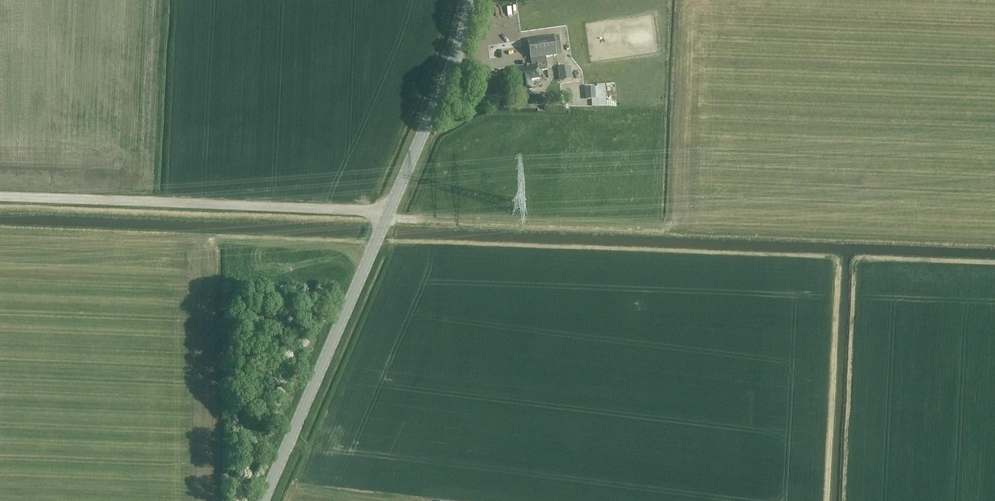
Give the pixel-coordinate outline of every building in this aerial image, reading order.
[(533,89),(532,80),(540,79),(539,71),(548,70),(546,57),(562,54),(559,35),(528,39),(531,64),(511,67),(512,71),(509,71),(511,81),(519,80),(521,91),(533,89)] [(558,68),(560,81),(572,79),(571,66),(558,68)] [(586,87),(587,99),(596,99),(595,87),(586,87)]
